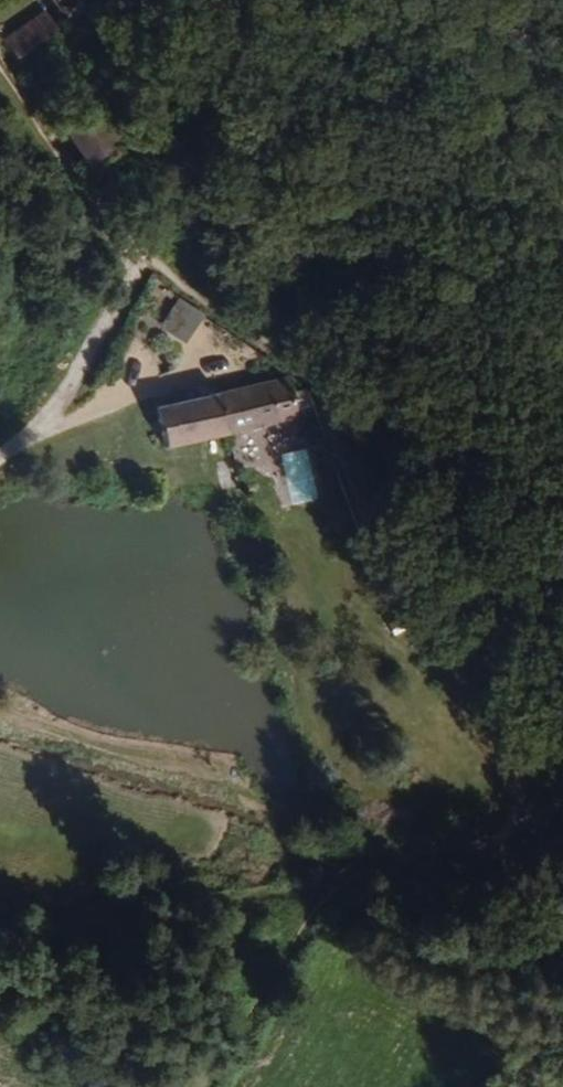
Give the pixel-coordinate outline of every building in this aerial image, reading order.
[(74,21),(101,0),(61,0),(74,21)] [(25,60),(62,30),(53,19),(15,49),(25,60)] [(129,142),(99,101),(65,129),(93,174),(129,142)] [(180,342),(202,315),(178,296),(156,323),(180,342)] [(184,446),(299,422),(304,400),(301,394),(290,384),(178,408),(158,413),(167,449),(184,446)] [(309,448),(282,452),(290,504),(317,499),(309,448)] [(236,459),(218,461),(220,488),(239,486),(236,459)]
